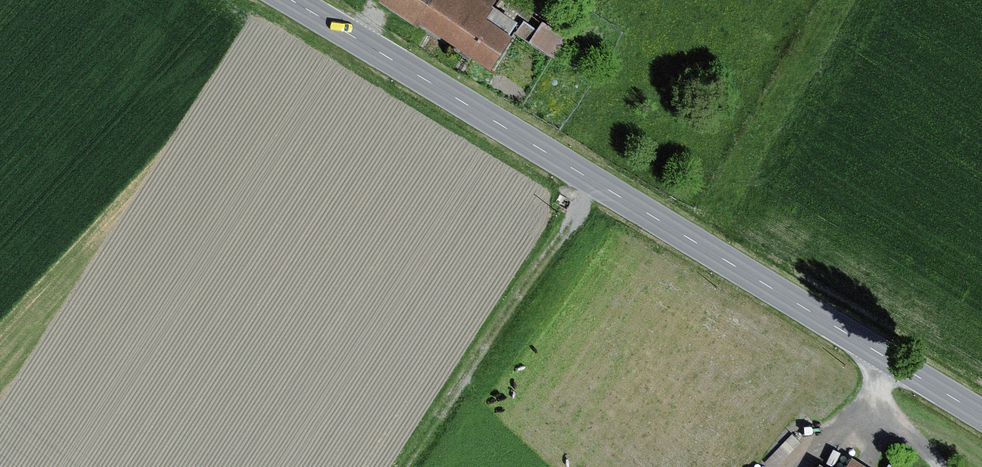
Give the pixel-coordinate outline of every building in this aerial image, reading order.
[(420,25),(423,20),(494,67),(516,34),(511,31),(518,20),(494,5),(498,0),(382,0),(420,25)] [(536,47),(558,52),(565,25),(543,19),(536,47)]
